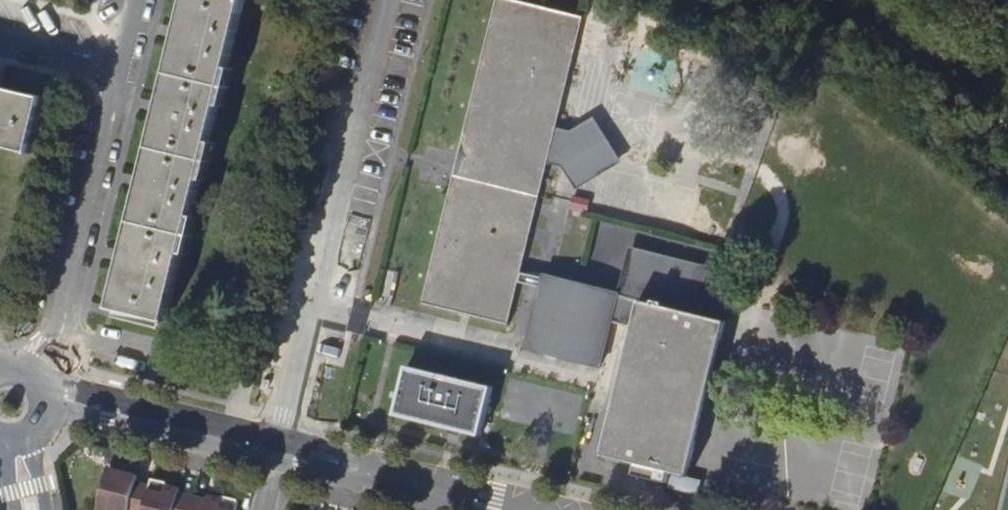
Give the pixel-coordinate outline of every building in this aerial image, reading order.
[(114,307),(168,320),(246,0),(189,0),(181,35),(162,109),(144,181),(126,257),(114,307)] [(557,128),(584,19),(509,0),(499,0),(425,302),(510,323),(521,279),(544,285),(528,348),(600,366),(609,331),(612,319),(636,325),(604,453),(639,461),(635,476),(668,484),(672,470),(690,474),(727,323),(700,316),(618,296),(545,278),(522,273),(549,164),(557,128)] [(34,152),(47,96),(0,85),(0,144),(34,152)] [(625,162),(596,116),(573,131),(557,128),(549,164),(564,167),(579,191),(625,162)] [(712,268),(630,248),(620,292),(618,296),(700,316),(712,268)] [(620,292),(546,275),(545,278),(618,296),(620,292)] [(409,366),(397,413),(482,434),(494,387),(409,366)] [(101,508),(108,509),(238,509),(240,499),(230,497),(230,501),(224,500),(210,496),(209,501),(181,493),(182,489),(169,486),(163,485),(164,480),(154,478),(152,485),(138,481),(140,475),(111,467),(101,508)]
